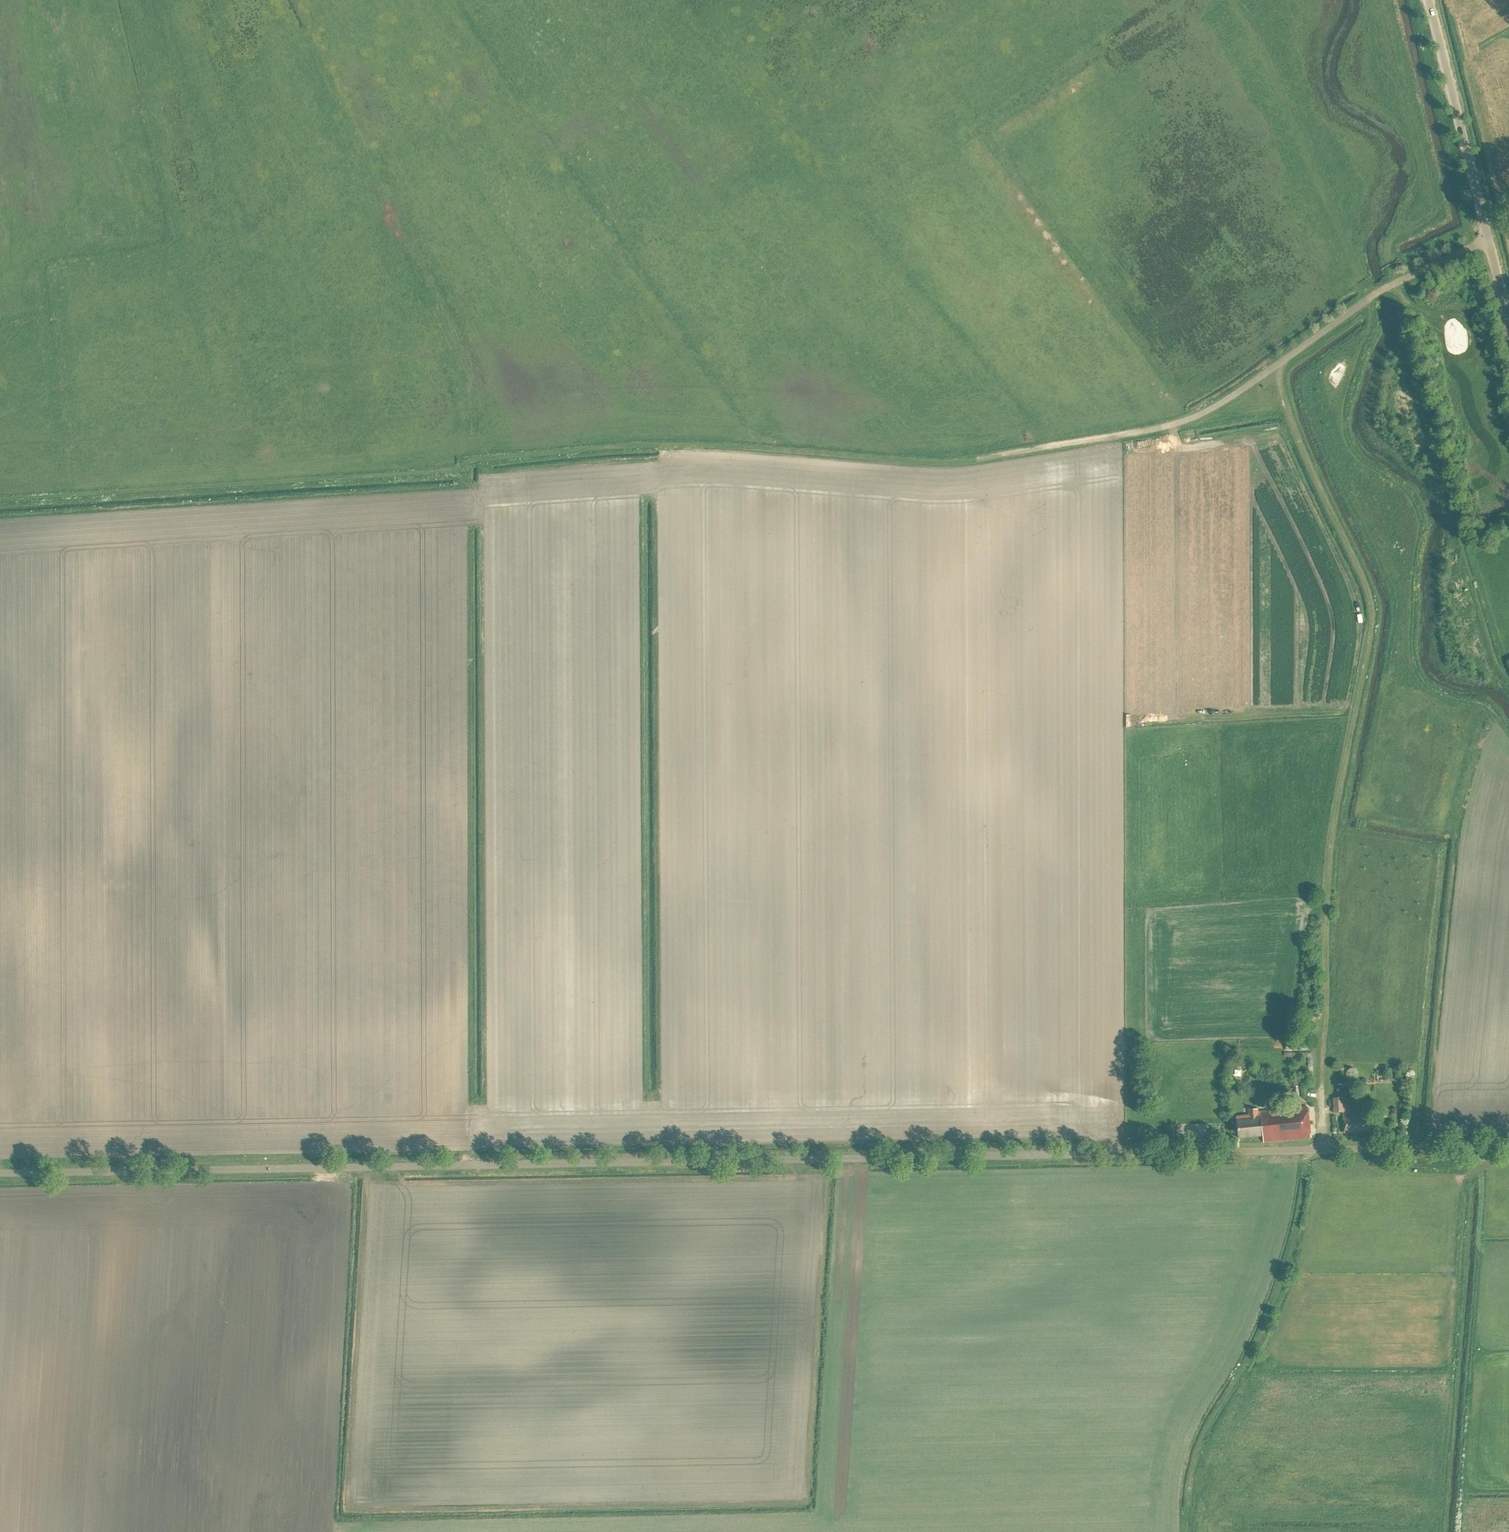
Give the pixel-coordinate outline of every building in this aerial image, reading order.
[(1311,1137),(1308,1106),(1258,1111),(1258,1108),(1248,1109),(1248,1116),(1239,1117),(1241,1138),(1263,1135),(1264,1142),(1311,1137)] [(1363,1118),(1363,1114),(1343,1116),(1345,1133),(1366,1131),(1365,1127),(1370,1127),(1369,1118),(1363,1118)]
